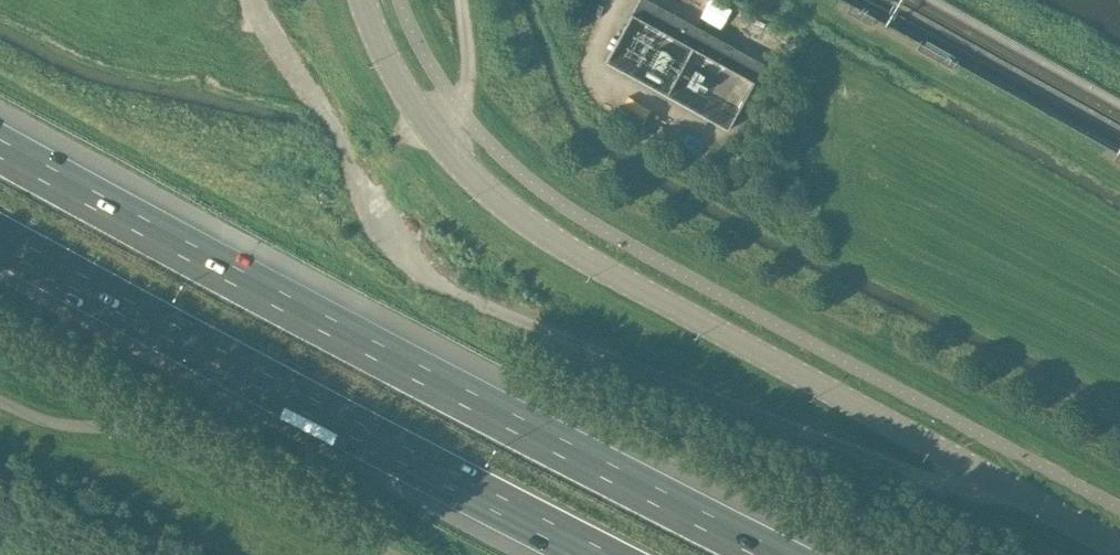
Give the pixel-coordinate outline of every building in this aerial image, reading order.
[(663,0),(637,0),(634,4),(756,73),(764,57),(663,0)]
